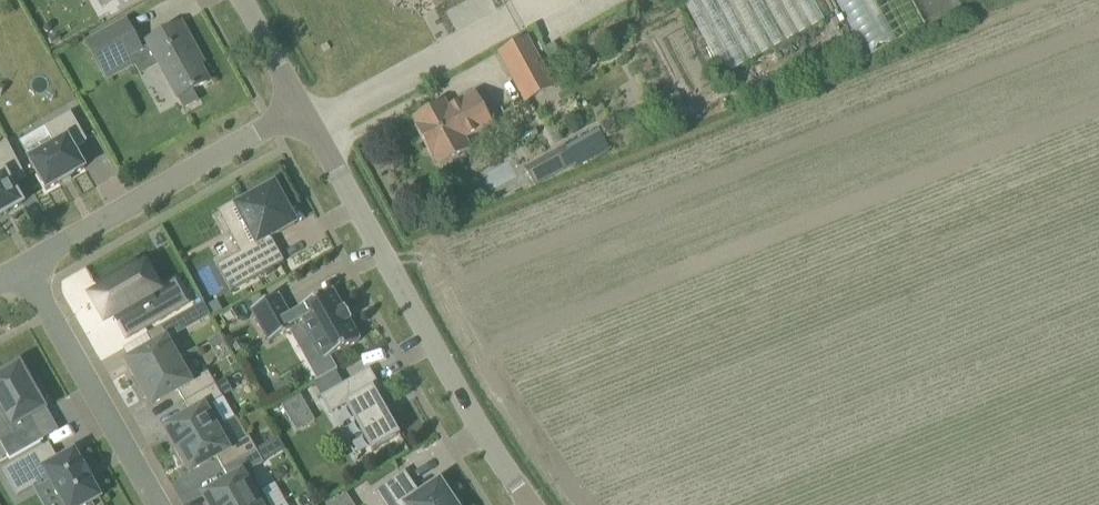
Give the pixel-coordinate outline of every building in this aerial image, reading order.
[(79,12),(70,0),(63,0),(60,3),(71,19),(79,12)] [(827,21),(815,0),(684,0),(726,76),(827,21)] [(912,0),(837,0),(868,57),(926,26),(912,0)] [(142,50),(127,22),(88,44),(103,71),(142,50)] [(147,41),(179,98),(185,110),(200,102),(194,90),(209,81),(195,57),(199,55),(181,23),(147,41)] [(555,85),(528,35),(497,52),(525,102),(555,85)] [(448,108),(444,101),(413,118),(417,125),(415,126),(432,157),(434,156),(440,167),(471,150),(466,139),(493,124),(476,93),(448,108)] [(73,177),(73,175),(85,168),(74,149),(87,141),(71,112),(45,128),(54,145),(29,160),(46,190),(59,183),(60,184),(73,177)] [(9,212),(23,204),(13,186),(27,179),(7,141),(0,145),(0,217),(9,212)] [(569,155),(565,147),(526,167),(535,186),(574,166),(574,165),(585,159),(579,150),(569,155)] [(217,266),(231,291),(285,262),(271,238),(296,224),(275,185),(236,206),(246,225),(232,233),(242,252),(217,266)] [(96,287),(99,293),(91,298),(106,323),(114,319),(117,324),(137,313),(146,329),(191,303),(178,280),(153,294),(136,264),(96,287)] [(254,306),(282,293),(277,283),(249,296),(254,306)] [(298,310),(290,315),(279,295),(251,310),(269,342),(305,322),(325,360),(361,341),(350,321),(352,320),(345,309),(343,310),(333,290),(297,310),(298,310)] [(203,321),(211,316),(203,303),(195,308),(203,321)] [(172,321),(147,335),(153,347),(127,362),(132,370),(129,372),(136,385),(186,357),(174,337),(180,334),(172,321)] [(147,397),(152,405),(178,390),(185,402),(216,384),(208,372),(197,378),(186,357),(136,385),(144,399),(147,397)] [(45,410),(29,383),(34,380),(21,359),(0,371),(1,372),(2,372),(3,374),(0,376),(0,407),(15,434),(0,443),(10,459),(44,440),(31,417),(45,410)] [(321,397),(330,413),(346,405),(373,451),(400,436),(377,395),(383,391),(370,369),(321,397)] [(174,452),(224,424),(212,404),(223,398),(216,384),(185,402),(191,414),(165,429),(170,437),(167,439),(174,452)] [(301,394),(282,405),(290,419),(309,409),(301,394)] [(216,457),(223,469),(256,450),(249,437),(235,445),(224,424),(174,452),(182,466),(185,464),(190,472),(216,457)] [(74,452),(59,461),(49,444),(3,470),(18,496),(49,478),(64,504),(93,504),(92,503),(101,498),(91,481),(92,480),(85,468),(84,469),(74,452)] [(249,469),(263,462),(256,450),(223,469),(229,481),(203,496),(208,504),(206,504),(237,504),(262,491),(249,469)] [(453,502),(454,502),(451,498),(450,499),(440,483),(421,495),(405,471),(375,492),(384,504),(455,504),(453,502)] [(237,504),(270,504),(262,491),(237,504)]
